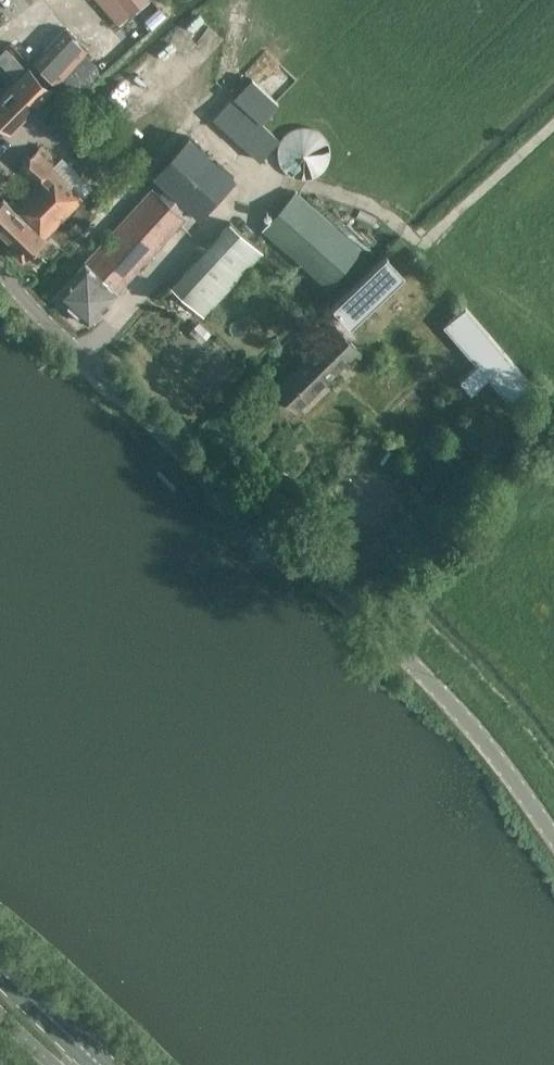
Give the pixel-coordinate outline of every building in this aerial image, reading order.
[(119,23),(148,0),(100,0),(119,23)] [(56,84),(88,50),(66,29),(34,63),(56,84)] [(14,77),(24,67),(6,48),(0,54),(0,62),(14,77)] [(50,90),(29,69),(0,98),(0,123),(10,132),(50,90)] [(278,104),(251,78),(214,117),(260,160),(279,140),(260,123),(278,104)] [(331,130),(281,128),(279,173),(328,175),(331,130)] [(234,177),(188,136),(153,174),(198,215),(234,177)] [(84,198),(52,167),(57,162),(40,146),(19,168),(35,183),(16,204),(12,200),(8,204),(3,199),(0,202),(0,230),(15,244),(10,248),(23,260),(84,198)] [(118,292),(186,218),(152,187),(84,261),(85,262),(56,294),(59,296),(58,301),(65,307),(69,306),(74,310),(73,314),(80,321),(84,319),(88,323),(116,291),(118,292)] [(361,249),(299,195),(296,192),(263,230),(328,287),(361,249)] [(203,316),(263,252),(230,222),(171,286),(203,316)] [(386,255),(331,307),(350,327),(405,275),(386,255)] [(465,307),(448,322),(482,362),(477,366),(460,381),(471,394),(489,379),(493,375),(515,400),(532,385),(465,307)] [(327,380),(358,350),(336,327),(274,388),(296,411),(321,386),(325,390),(330,384),(327,380)]
